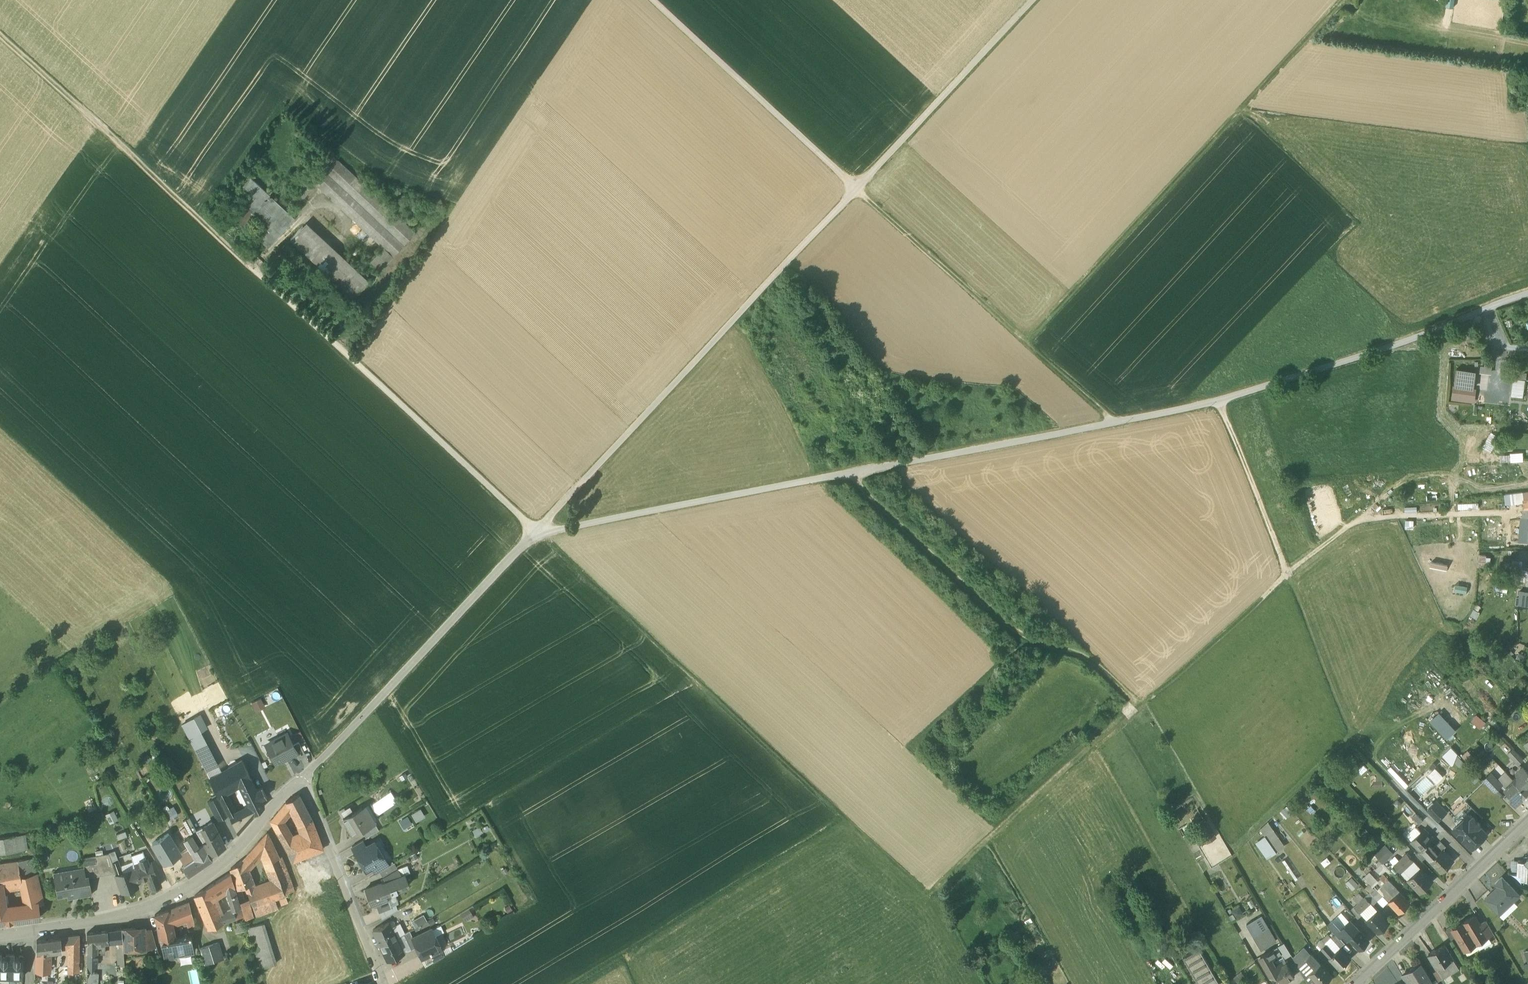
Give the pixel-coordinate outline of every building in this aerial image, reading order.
[(330,154),(287,199),(294,205),(316,183),(315,182),(327,171),(337,160),(330,154)] [(415,233),(337,160),(327,171),(404,244),(415,233)] [(404,244),(327,171),(315,182),(316,183),(384,247),(393,256),(404,244)] [(271,196),(254,180),(250,177),(244,183),(255,194),(235,216),(244,224),(257,211),(271,225),(258,238),(267,247),(286,228),(282,224),(290,215),(270,197),(271,196)] [(366,285),(303,226),(291,239),(354,298),(366,285)] [(384,247),(371,261),(380,270),(393,256),(384,247)] [(1482,366),(1481,373),(1490,375),(1492,361),(1484,360),(1483,366),(1482,366)] [(1456,370),(1454,386),(1477,390),(1479,374),(1456,370)] [(1524,373),(1514,372),(1514,379),(1525,380),(1526,373),(1524,373)] [(1525,381),(1513,379),(1511,396),(1522,398),(1525,381)] [(1475,403),(1477,390),(1454,386),(1452,400),(1475,403)] [(1500,439),(1492,434),(1482,448),(1491,454),(1500,439)] [(1522,462),(1522,454),(1507,455),(1507,463),(1522,462)] [(1410,485),(1411,498),(1422,498),(1422,484),(1410,485)] [(1527,543),(1527,541),(1527,520),(1520,519),(1518,543),(1527,543)] [(1527,608),(1527,592),(1520,592),(1518,607),(1527,608)] [(136,668),(119,678),(126,687),(142,677),(136,668)] [(265,706),(261,698),(253,703),(257,711),(265,706)] [(1431,722),(1447,740),(1457,731),(1440,713),(1431,722)] [(1481,727),(1485,720),(1475,714),(1471,720),(1481,727)] [(194,721),(183,726),(187,734),(198,729),(194,721)] [(214,758),(198,729),(187,734),(204,765),(213,760),(214,758)] [(287,733),(266,744),(267,748),(271,754),(275,762),(297,751),(293,745),(287,733)] [(305,754),(299,742),(293,745),(297,751),(300,757),(305,754)] [(1442,753),(1452,765),(1456,762),(1460,767),(1465,762),(1452,746),(1442,753)] [(1522,759),(1513,749),(1508,754),(1517,764),(1522,759)] [(241,759),(209,777),(211,781),(231,769),(234,774),(246,769),(242,759),(242,760),(241,759)] [(213,760),(204,765),(207,770),(217,765),(214,760),(213,760)] [(1522,768),(1515,775),(1516,776),(1512,780),(1513,781),(1525,794),(1527,791),(1527,774),(1522,768)] [(246,769),(234,774),(231,769),(211,781),(213,784),(219,796),(219,797),(227,793),(239,785),(239,784),(251,778),(246,769)] [(1501,786),(1490,774),(1483,781),(1494,792),(1501,786)] [(251,778),(239,784),(239,785),(241,789),(249,806),(253,814),(254,814),(264,806),(261,799),(256,789),(251,778)] [(1525,794),(1513,781),(1504,790),(1508,794),(1505,796),(1516,807),(1522,800),(1521,799),(1526,795),(1525,794)] [(266,796),(262,787),(256,789),(261,799),(266,796)] [(237,813),(227,793),(219,797),(230,817),(237,813)] [(310,817),(299,794),(286,801),(291,811),(292,812),(298,824),(310,817)] [(228,813),(219,797),(219,796),(208,802),(217,819),(228,813)] [(286,801),(280,808),(286,817),(289,813),(292,812),(291,811),(286,801)] [(1427,811),(1437,821),(1446,813),(1436,802),(1434,804),(1433,802),(1428,807),(1429,809),(1427,811)] [(168,819),(178,814),(173,803),(163,809),(168,819)] [(364,805),(343,818),(352,834),(361,829),(374,821),(364,805)] [(237,813),(230,817),(238,832),(254,814),(253,814),(249,806),(237,813)] [(411,813),(415,821),(425,815),(420,807),(411,813)] [(291,835),(283,820),(286,817),(280,808),(270,820),(288,852),(298,847),(292,835),(291,835)] [(1423,819),(1415,812),(1411,816),(1418,824),(1419,824),(1423,820),(1423,819)] [(1468,815),(1453,829),(1471,849),(1486,835),(1478,827),(1480,825),(1472,817),(1471,819),(1468,815)] [(190,835),(192,834),(193,835),(197,833),(196,830),(189,817),(183,820),(190,835)] [(310,817),(298,824),(301,832),(291,835),(292,835),(298,847),(318,837),(310,817)] [(408,817),(400,819),(402,826),(410,823),(408,817)] [(1215,837),(1204,819),(1196,824),(1208,842),(1215,837)] [(374,821),(361,829),(366,837),(379,829),(374,821)] [(1270,821),(1259,827),(1264,836),(1256,841),(1266,858),(1285,847),(1270,821)] [(224,845),(212,822),(202,827),(209,840),(203,842),(209,852),(224,845)] [(418,830),(413,823),(405,827),(410,834),(418,830)] [(209,840),(202,827),(196,830),(197,833),(203,842),(209,840)] [(1423,829),(1411,841),(1420,850),(1428,843),(1432,839),(1423,829)] [(278,856),(266,832),(241,860),(244,863),(246,868),(261,852),(272,880),(279,878),(278,876),(282,874),(278,856)] [(178,856),(182,853),(169,833),(152,843),(165,864),(178,856)] [(183,839),(189,849),(191,852),(200,846),(193,835),(192,834),(190,835),(183,839)] [(0,838),(0,853),(16,851),(14,836),(0,838)] [(318,837),(298,847),(288,852),(293,860),(323,849),(318,837)] [(362,839),(352,846),(356,852),(366,846),(362,839)] [(374,841),(366,846),(356,852),(360,861),(363,861),(364,864),(364,866),(366,869),(372,865),(385,858),(374,841)] [(1445,847),(1439,841),(1432,847),(1429,850),(1435,856),(1430,861),(1441,872),(1453,862),(1442,850),(1445,847)] [(1394,854),(1399,858),(1410,847),(1405,842),(1394,854)] [(1428,843),(1420,850),(1426,856),(1430,861),(1435,856),(1429,850),(1432,847),(1428,843)] [(195,858),(184,865),(182,866),(188,875),(213,859),(203,844),(200,846),(191,852),(195,858)] [(1393,854),(1385,846),(1375,855),(1382,863),(1393,854)] [(184,865),(195,858),(191,852),(189,849),(182,853),(178,856),(184,865)] [(1420,850),(1416,854),(1421,860),(1426,856),(1420,850)] [(143,851),(131,855),(133,863),(139,861),(145,858),(143,851)] [(1527,852),(1527,857),(1525,857),(1522,860),(1522,862),(1517,862),(1517,876),(1521,876),(1521,880),(1524,880),(1527,880),(1527,852)] [(109,853),(96,855),(103,874),(115,872),(111,862),(112,862),(109,853)] [(1399,860),(1394,865),(1400,872),(1401,872),(1413,860),(1407,853),(1399,860)] [(96,855),(83,858),(84,869),(86,877),(88,877),(103,874),(96,855)] [(288,872),(282,857),(278,856),(282,874),(288,872)] [(1395,856),(1390,861),(1394,865),(1399,860),(1395,856)] [(32,858),(18,861),(20,874),(30,872),(34,871),(32,858)] [(154,875),(150,862),(148,863),(147,858),(145,858),(139,861),(140,864),(134,865),(135,867),(139,880),(147,877),(151,888),(160,885),(157,874),(154,875)] [(385,858),(372,865),(376,872),(389,864),(385,858)] [(112,862),(111,862),(115,872),(116,874),(123,872),(118,860),(112,862)] [(240,861),(231,867),(237,887),(238,888),(240,887),(245,885),(252,882),(246,868),(244,863),(241,860),(240,861)] [(1413,860),(1401,872),(1407,880),(1420,868),(1413,860)] [(0,863),(0,884),(1,891),(22,888),(20,874),(18,861),(0,863)] [(390,864),(380,870),(383,875),(392,869),(390,864)] [(116,874),(115,874),(122,892),(138,887),(136,881),(139,880),(135,867),(123,872),(116,874)] [(1407,880),(1420,893),(1433,881),(1420,868),(1407,880)] [(84,869),(73,871),(74,873),(55,876),(58,896),(68,894),(68,898),(91,894),(88,877),(86,877),(84,869)] [(398,869),(383,877),(385,882),(382,882),(386,892),(409,884),(405,873),(402,875),(398,869)] [(317,884),(310,871),(301,876),(313,899),(322,895),(319,885),(317,884)] [(38,904),(30,872),(20,874),(22,888),(26,906),(38,904)] [(230,872),(213,883),(219,891),(224,887),(226,890),(235,886),(230,872)] [(282,874),(278,876),(279,878),(284,892),(294,889),(288,872),(282,874)] [(1383,874),(1379,878),(1384,883),(1388,880),(1383,874)] [(1519,896),(1502,877),(1495,884),(1498,887),(1485,900),(1499,915),(1519,896)] [(254,887),(247,889),(252,905),(274,897),(285,893),(284,892),(279,878),(272,880),(254,887)] [(334,879),(319,885),(322,895),(324,895),(338,889),(334,879)] [(1384,883),(1377,890),(1383,896),(1388,902),(1399,891),(1388,880),(1384,883)] [(382,882),(365,888),(371,904),(376,902),(388,898),(386,892),(382,882)] [(213,883),(195,895),(209,928),(224,922),(220,913),(213,895),(219,891),(213,883)] [(1288,890),(1285,885),(1279,889),(1282,893),(1288,890)] [(235,886),(226,890),(232,909),(241,906),(239,901),(235,888),(235,886)] [(1377,890),(1374,886),(1369,892),(1377,901),(1383,896),(1377,890)] [(240,887),(238,888),(237,887),(235,888),(239,901),(240,901),(245,899),(240,887)] [(338,889),(324,895),(327,902),(341,897),(338,889)] [(0,891),(0,922),(13,920),(11,908),(4,908),(1,891),(0,891)] [(1410,902),(1399,891),(1388,902),(1389,903),(1399,913),(1410,902)] [(1377,901),(1369,892),(1365,897),(1370,903),(1373,905),(1377,901)] [(285,893),(274,897),(277,905),(288,902),(285,893)] [(1363,899),(1358,893),(1353,898),(1358,904),(1363,899)] [(274,897),(252,905),(256,914),(278,906),(277,905),(274,897)] [(1312,901),(1308,897),(1302,902),(1305,906),(1312,901)] [(1358,904),(1354,907),(1359,913),(1360,913),(1361,915),(1366,920),(1377,910),(1373,905),(1370,903),(1365,897),(1363,899),(1358,904)] [(245,899),(240,901),(245,918),(253,915),(248,898),(245,899)] [(388,898),(376,902),(379,911),(391,906),(391,904),(388,898)] [(189,902),(168,910),(170,916),(171,924),(188,918),(193,917),(189,902)] [(391,906),(379,911),(382,918),(398,908),(396,903),(391,904),(391,906)] [(26,906),(11,908),(13,920),(40,917),(38,904),(26,906)] [(232,909),(220,913),(224,922),(243,915),(241,906),(232,909)] [(1359,913),(1354,907),(1350,911),(1357,919),(1361,915),(1360,913),(1359,913)] [(168,910),(154,915),(159,928),(160,935),(161,941),(174,939),(171,924),(170,916),(168,910)] [(1366,920),(1378,932),(1389,922),(1377,910),(1366,920)] [(411,918),(415,926),(427,920),(424,913),(411,918)] [(1260,916),(1247,924),(1253,935),(1267,927),(1260,916)] [(1480,925),(1475,916),(1463,923),(1476,944),(1487,937),(1480,925)] [(245,930),(243,920),(236,922),(237,926),(234,927),(236,932),(245,930)] [(389,922),(373,930),(380,945),(396,937),(391,927),(395,925),(393,921),(389,922)] [(1341,929),(1332,921),(1327,926),(1336,935),(1339,939),(1344,935),(1340,931),(1341,929)] [(1341,929),(1340,931),(1344,935),(1348,940),(1349,939),(1358,930),(1349,921),(1341,929)] [(1486,921),(1480,925),(1487,937),(1493,934),(1486,921)] [(263,922),(252,926),(254,932),(264,928),(263,922)] [(1452,930),(1457,939),(1464,951),(1476,944),(1463,923),(1452,930)] [(264,928),(254,932),(252,926),(248,927),(260,968),(274,964),(264,928)] [(1267,927),(1253,935),(1261,949),(1275,941),(1267,927)] [(144,930),(135,931),(135,928),(122,929),(123,940),(123,949),(145,947),(144,930)] [(1451,928),(1445,931),(1451,942),(1457,939),(1452,930),(1451,928)] [(115,929),(87,933),(87,943),(87,964),(96,965),(97,945),(101,944),(101,942),(116,940),(115,929)] [(413,937),(412,938),(416,946),(422,958),(431,954),(441,949),(432,929),(413,937)] [(152,930),(144,930),(145,947),(156,946),(152,930)] [(409,930),(400,935),(396,937),(401,948),(404,946),(406,951),(410,949),(406,940),(412,936),(409,930)] [(1369,941),(1358,930),(1349,939),(1359,950),(1369,941)] [(68,947),(68,971),(78,972),(79,934),(67,936),(69,945),(68,947)] [(1336,935),(1331,939),(1340,948),(1344,944),(1339,939),(1336,935)] [(67,936),(36,940),(35,970),(48,971),(49,966),(50,949),(68,947),(69,945),(67,936)] [(412,936),(406,940),(410,949),(416,946),(412,938),(413,937),(412,936)] [(396,937),(380,945),(387,960),(404,952),(403,952),(406,951),(404,946),(401,948),(396,937)] [(190,938),(168,943),(170,955),(193,950),(190,938)] [(1321,949),(1329,958),(1340,948),(1331,939),(1326,945),(1321,949)] [(123,940),(116,940),(118,965),(124,966),(123,949),(123,940)] [(1326,945),(1321,940),(1317,945),(1321,949),(1326,945)] [(217,942),(200,948),(204,963),(222,957),(217,942)] [(1284,943),(1277,947),(1284,961),(1285,961),(1284,959),(1291,955),(1284,943)] [(1305,943),(1299,948),(1304,954),(1308,951),(1310,949),(1305,943)] [(1445,945),(1428,955),(1436,969),(1453,959),(1445,945)] [(1278,955),(1270,959),(1274,967),(1284,961),(1277,947),(1274,949),(1278,955)] [(1329,958),(1339,969),(1350,959),(1340,948),(1329,958)] [(441,949),(431,954),(434,961),(444,955),(441,949)] [(1198,949),(1183,958),(1197,982),(1194,983),(1219,983),(1198,949)] [(1274,967),(1270,959),(1278,955),(1274,949),(1260,957),(1276,983),(1282,983),(1294,977),(1285,961),(1284,961),(1274,967)] [(6,955),(6,957),(2,957),(2,954),(0,954),(0,976),(23,977),(23,955),(19,955),(19,957),(15,957),(15,955),(6,955)] [(1298,967),(1307,983),(1308,983),(1312,981),(1313,979),(1309,975),(1320,964),(1311,955),(1307,959),(1298,967)] [(1453,959),(1436,969),(1437,970),(1443,979),(1459,969),(1453,959)] [(1320,964),(1309,975),(1313,979),(1312,981),(1315,983),(1316,983),(1317,983),(1318,983),(1324,983),(1332,976),(1320,964)] [(1420,965),(1407,973),(1413,983),(1415,983),(1416,983),(1432,983),(1420,965)] [(1437,970),(1433,973),(1438,982),(1443,979),(1437,970)] [(1401,976),(1406,983),(1413,983),(1407,973),(1401,976)]
